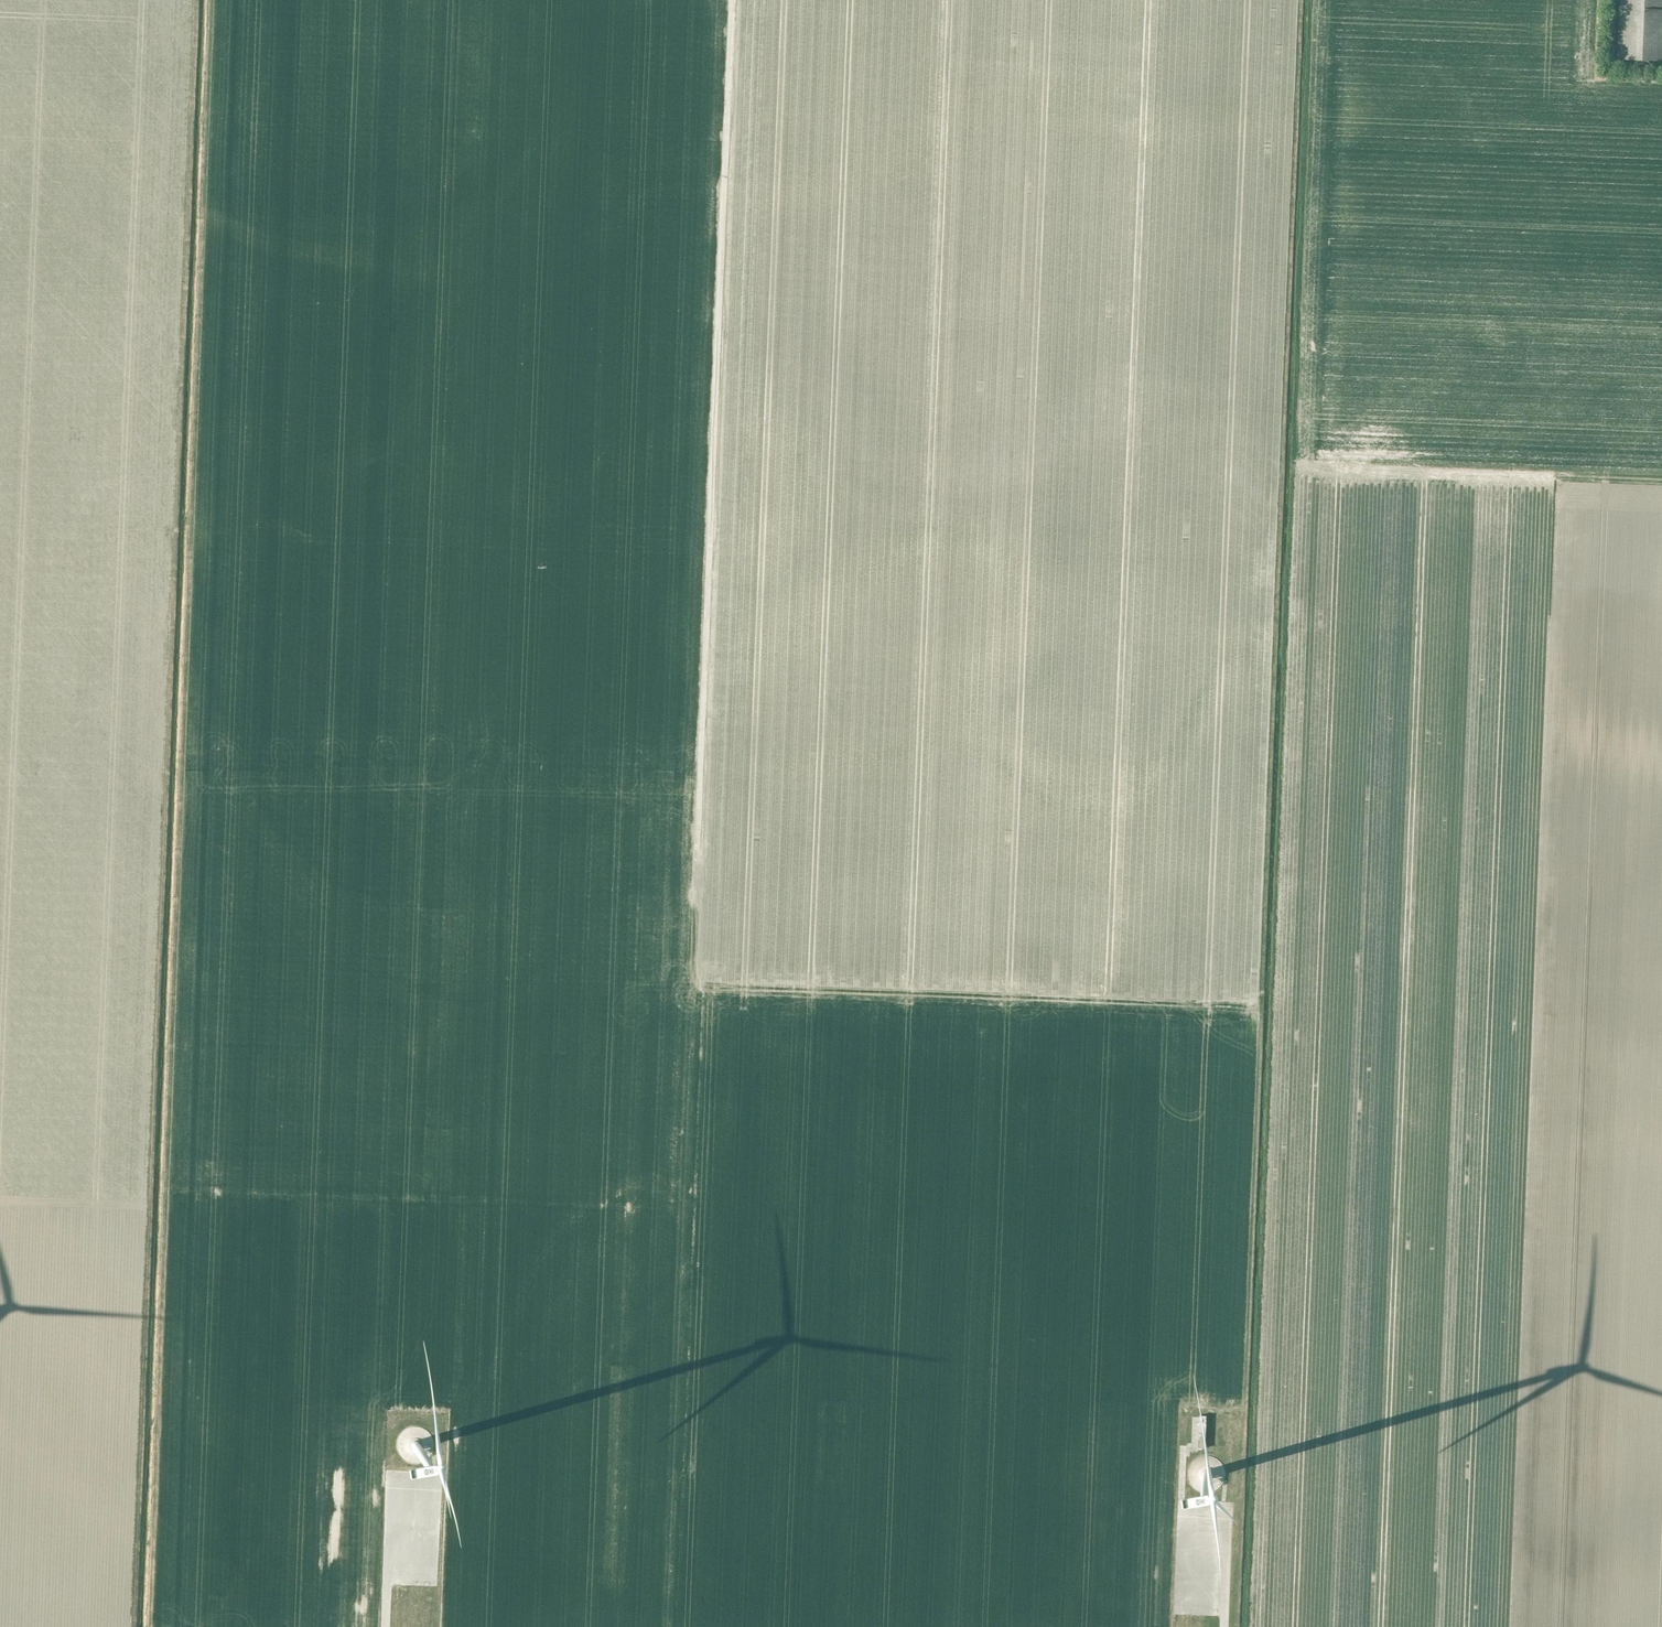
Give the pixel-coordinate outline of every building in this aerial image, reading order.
[(1619,59),(1661,61),(1661,0),(1621,0),(1619,59)] [(1214,1433),(1197,1433),(1197,1449),(1213,1449),(1214,1433)] [(422,1444),(422,1443),(422,1442),(422,1441),(421,1440),(421,1439),(420,1439),(420,1438),(419,1438),(418,1438),(418,1437),(417,1437),(416,1437),(415,1437),(414,1437),(413,1437),(413,1438),(412,1438),(411,1438),(411,1439),(410,1440),(410,1441),(409,1441),(409,1442),(409,1443),(409,1444),(409,1445),(409,1446),(410,1446),(410,1447),(411,1448),(411,1449),(412,1449),(413,1450),(414,1450),(415,1450),(416,1450),(417,1450),(418,1450),(419,1449),(420,1449),(420,1448),(421,1448),(421,1447),(422,1446),(422,1445),(422,1444)] [(1201,1473),(1201,1474),(1201,1475),(1201,1476),(1202,1476),(1202,1477),(1203,1478),(1203,1479),(1204,1479),(1205,1479),(1205,1480),(1206,1480),(1207,1480),(1208,1480),(1209,1480),(1210,1480),(1210,1479),(1211,1479),(1212,1479),(1212,1478),(1213,1478),(1213,1477),(1214,1476),(1214,1475),(1214,1474),(1214,1473),(1214,1472),(1214,1471),(1213,1470),(1213,1469),(1212,1469),(1212,1468),(1211,1468),(1210,1467),(1209,1467),(1208,1467),(1207,1467),(1206,1467),(1205,1467),(1204,1468),(1203,1468),(1203,1469),(1202,1470),(1202,1471),(1201,1471),(1201,1472),(1201,1473)]
